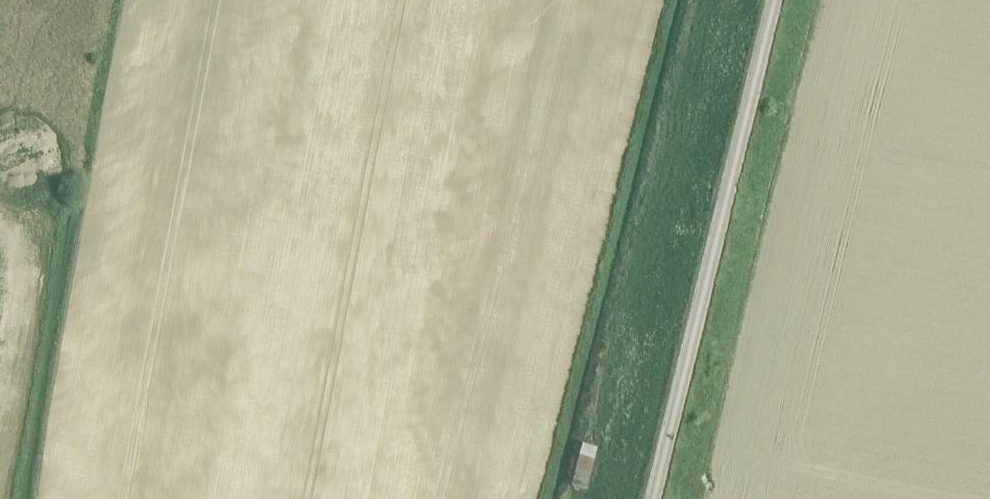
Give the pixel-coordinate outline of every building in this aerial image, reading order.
[(587,436),(578,480),(593,483),(602,439),(587,436)]
